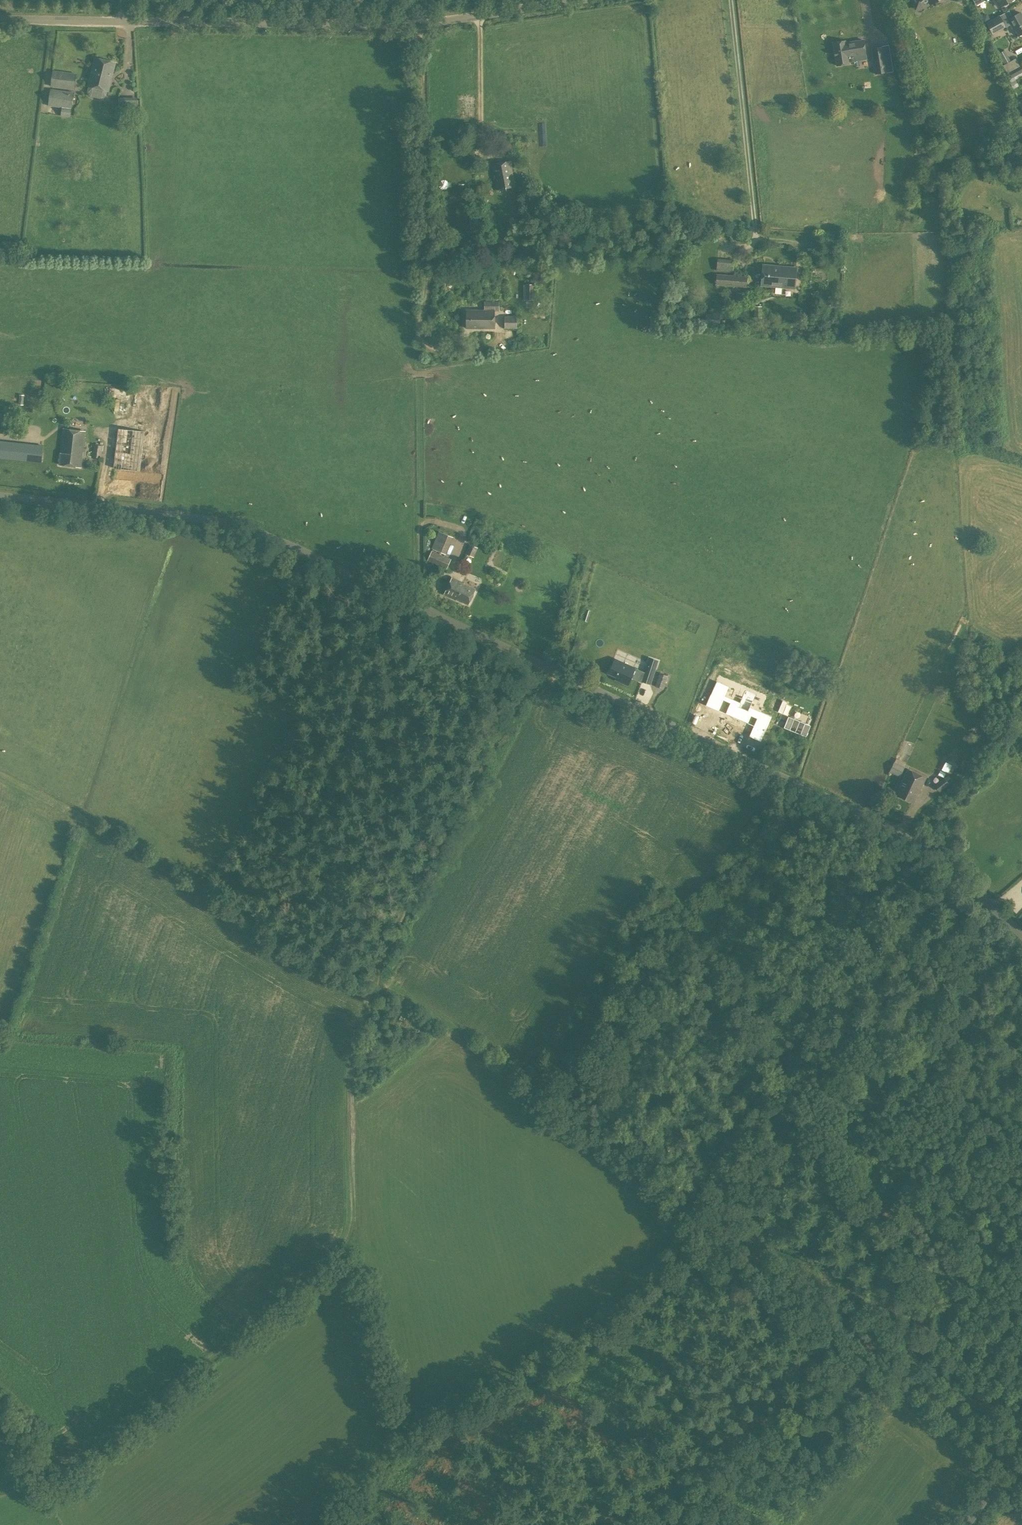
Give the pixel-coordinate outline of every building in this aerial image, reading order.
[(916,9),(929,3),(930,4),(938,0),(912,0),(916,9)] [(1018,36),(1021,33),(1021,15),(1021,12),(1003,21),(1001,16),(987,24),(993,37),(1007,29),(1006,27),(1010,25),(1013,31),(1014,30),(1018,36)] [(854,56),(865,54),(863,40),(856,41),(857,42),(853,42),(852,41),(845,43),(845,41),(833,43),(834,52),(834,56),(835,56),(836,65),(849,63),(848,62),(855,61),(854,56)] [(887,72),(882,46),(871,48),(876,74),(887,72)] [(996,56),(1005,72),(1013,68),(1005,51),(996,56)] [(88,86),(109,91),(116,63),(95,58),(88,86)] [(1013,68),(1005,72),(1013,87),(1019,84),(1016,80),(1021,77),(1021,64),(1014,69),(1013,68)] [(54,71),(51,87),(75,91),(77,75),(54,71)] [(61,116),(71,117),(75,92),(51,89),(49,106),(62,107),(61,116)] [(119,113),(139,113),(139,99),(119,99),(119,113)] [(940,121),(938,113),(928,116),(930,124),(940,121)] [(491,143),(492,153),(513,150),(511,140),(491,143)] [(937,170),(933,153),(921,156),(925,173),(937,170)] [(492,164),(497,190),(515,187),(510,161),(492,164)] [(716,272),(732,273),(733,260),(717,259),(716,272)] [(776,286),(778,286),(780,266),(763,264),(761,284),(776,286)] [(781,294),(782,287),(794,288),(796,268),(780,266),(778,286),(776,286),(775,293),(781,294)] [(716,285),(746,287),(747,276),(717,274),(716,285)] [(745,292),(737,292),(736,304),(744,305),(745,292)] [(495,310),(498,310),(498,302),(485,302),(485,309),(467,309),(466,328),(495,328),(495,310)] [(762,305),(754,305),(754,316),(762,316),(762,305)] [(505,315),(505,328),(517,328),(517,309),(507,309),(507,315),(505,315)] [(710,314),(706,314),(706,319),(702,318),(701,325),(720,325),(720,314),(718,314),(718,311),(710,311),(710,314)] [(120,427),(118,452),(135,453),(137,428),(120,427)] [(60,464),(80,466),(84,432),(64,429),(60,464)] [(42,463),(44,442),(36,441),(35,444),(0,440),(0,457),(42,463)] [(93,457),(101,458),(103,446),(95,444),(93,457)] [(439,530),(432,548),(445,554),(453,536),(439,530)] [(464,555),(468,544),(462,542),(459,553),(464,555)] [(474,554),(478,547),(470,543),(467,551),(474,554)] [(447,567),(450,559),(431,550),(427,559),(447,567)] [(456,598),(468,604),(475,590),(463,584),(464,583),(453,578),(444,594),(456,599),(456,598)] [(619,681),(628,685),(635,668),(615,659),(609,673),(620,678),(619,681)] [(648,665),(647,665),(641,681),(651,684),(657,669),(654,668),(656,663),(649,661),(648,665)] [(663,689),(668,676),(660,673),(655,686),(663,689)] [(752,718),(757,721),(750,739),(762,744),(773,719),(751,709),(757,697),(746,692),(740,705),(726,698),(730,689),(717,683),(707,707),(719,713),(724,703),(731,705),(726,716),(749,726),(752,718)] [(896,758),(889,772),(900,776),(906,763),(896,758)] [(945,762),(941,769),(948,772),(950,769),(953,770),(955,766),(945,762)] [(925,777),(907,769),(895,794),(914,803),(925,777)] [(944,778),(934,785),(939,792),(949,784),(944,778)]
